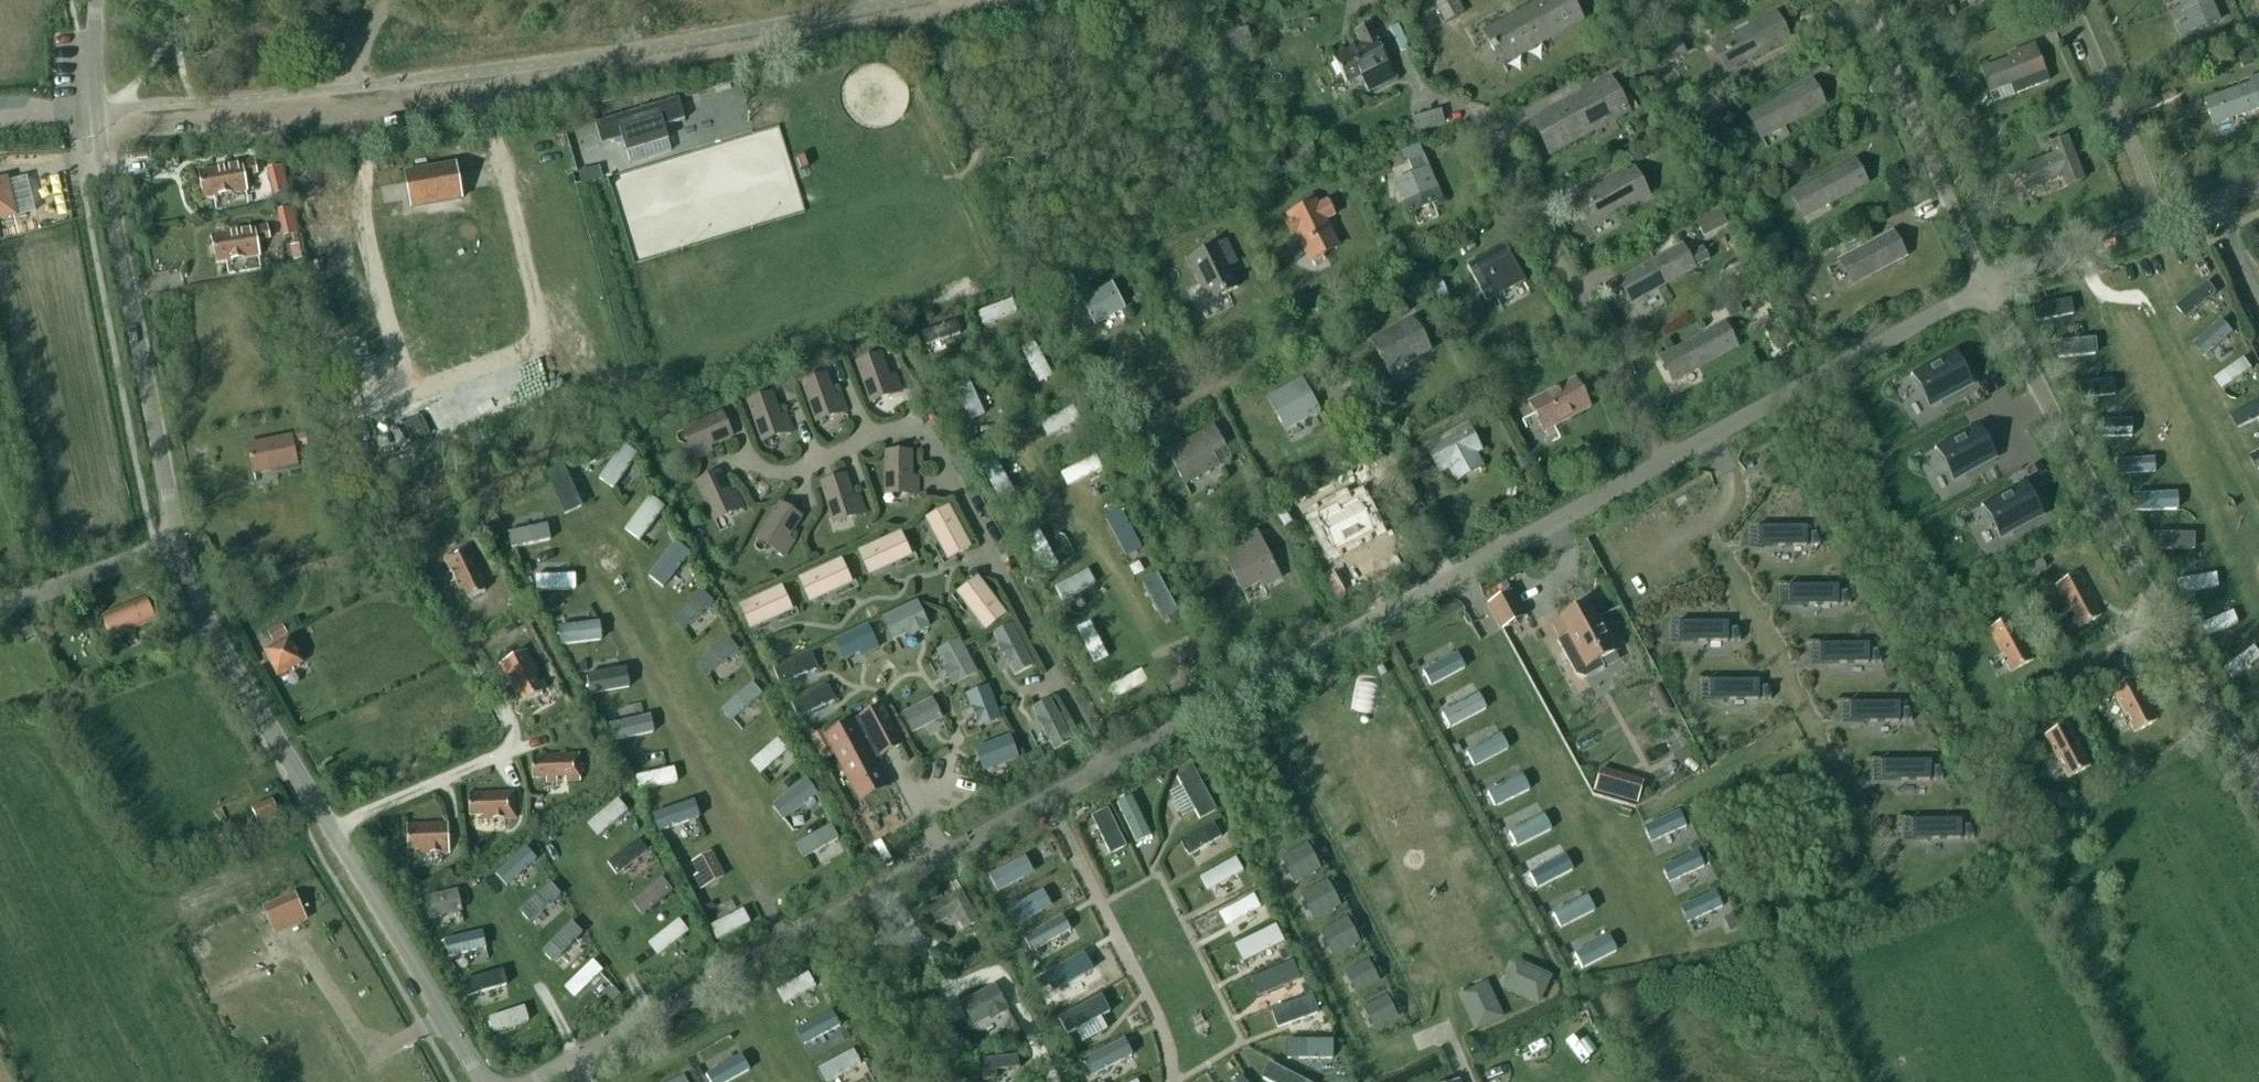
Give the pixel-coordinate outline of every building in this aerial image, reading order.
[(1445,23),(1465,12),(1458,0),(1432,0),(1445,23)] [(1484,33),(1501,65),(1581,22),(1569,0),(1545,0),(1484,33)] [(2182,5),(2190,22),(2175,28),(2180,39),(2219,22),(2209,0),(2193,0),(2182,5)] [(1713,49),(1725,71),(1787,38),(1775,16),(1713,49)] [(1395,78),(1389,66),(1391,64),(1370,24),(1354,33),(1360,45),(1333,59),(1346,86),(1360,78),(1368,92),(1395,78)] [(1247,29),(1236,32),(1240,46),(1251,44),(1247,29)] [(1687,54),(1680,42),(1664,51),(1671,63),(1687,54)] [(2008,56),(2010,60),(1981,71),(1994,104),(2033,88),(2024,67),(2041,60),(2035,45),(2008,56)] [(2239,54),(2237,55),(2242,68),(2254,63),(2248,47),(2238,50),(2239,54)] [(2258,77),(2249,80),(2251,85),(2204,102),(2213,126),(2258,109),(2258,77)] [(753,126),(740,80),(689,94),(692,104),(683,107),(688,122),(690,121),(696,142),(753,126)] [(1533,123),(1550,155),(1627,113),(1610,81),(1533,123)] [(1823,105),(1811,84),(1749,117),(1761,139),(1823,105)] [(666,139),(662,127),(683,121),(677,101),(594,126),(600,146),(621,140),(625,152),(666,139)] [(1440,111),(1411,119),(1415,132),(1444,124),(1440,111)] [(755,220),(802,208),(781,126),(713,144),(716,159),(730,155),(740,193),(748,191),(755,220)] [(2047,144),(2052,157),(2018,170),(2026,191),(2060,178),(2064,188),(2085,180),(2068,136),(2047,144)] [(1409,214),(1441,201),(1428,170),(1429,170),(1419,146),(1399,154),(1404,165),(1408,163),(1413,175),(1396,182),(1409,214)] [(1635,151),(1619,159),(1624,168),(1639,159),(1635,151)] [(199,173),(204,199),(247,192),(245,177),(257,175),(255,161),(242,164),(242,165),(199,173)] [(1803,218),(1865,185),(1854,163),(1791,196),(1803,218)] [(1750,166),(1736,174),(1743,186),(1757,178),(1750,166)] [(453,167),(407,175),(412,206),(459,198),(453,167)] [(1632,171),(1575,202),(1590,228),(1647,197),(1632,171)] [(0,184),(0,219),(13,215),(5,183),(0,184)] [(1759,183),(1745,191),(1752,203),(1766,196),(1759,183)] [(1310,261),(1338,247),(1325,221),(1333,217),(1326,202),(1317,207),(1312,196),(1296,204),(1300,212),(1288,218),(1290,221),(1285,223),(1292,238),(1297,235),(1310,261)] [(1718,214),(1703,222),(1709,234),(1724,226),(1726,226),(1719,213),(1718,214)] [(254,230),(211,237),(216,263),(259,257),(256,242),(269,239),(267,226),(254,229),(254,230)] [(1840,263),(1851,285),(1904,257),(1892,235),(1840,263)] [(1210,302),(1238,288),(1225,262),(1233,258),(1225,243),(1189,260),(1210,302)] [(1505,246),(1474,263),(1493,298),(1524,281),(1505,246)] [(1686,258),(1680,247),(1619,282),(1631,304),(1692,269),(1692,268),(1708,259),(1702,249),(1686,258)] [(1443,283),(1433,287),(1439,303),(1449,299),(1443,283)] [(2216,296),(2206,284),(2178,308),(2189,320),(2216,296)] [(1124,310),(1111,285),(1092,295),(1089,289),(1079,295),(1095,325),(1124,310)] [(2070,298),(2032,305),(2035,322),(2073,315),(2070,298)] [(983,326),(1017,313),(1012,300),(978,313),(983,326)] [(1402,301),(1393,306),(1399,318),(1408,313),(1402,301)] [(1736,301),(1724,307),(1730,319),(1742,313),(1736,301)] [(2232,331),(2222,319),(2195,343),(2205,355),(2232,331)] [(1388,374),(1430,352),(1413,321),(1372,343),(1388,374)] [(960,334),(956,322),(921,334),(925,346),(960,334)] [(1723,326),(1661,359),(1673,381),(1735,348),(1723,326)] [(2098,341),(2054,343),(2054,362),(2098,359),(2098,341)] [(1039,384),(1052,377),(1034,342),(1021,349),(1039,384)] [(1956,349),(1912,373),(1913,374),(1915,373),(1927,395),(1938,389),(1944,399),(1971,384),(1954,352),(1957,351),(1956,349)] [(871,403),(900,393),(894,376),(888,379),(880,355),(857,364),(871,403)] [(959,368),(954,356),(943,361),(949,373),(959,368)] [(2254,372),(2246,358),(2215,379),(2222,392),(2254,372)] [(803,383),(817,423),(846,412),(840,396),(834,398),(825,375),(803,383)] [(2115,378),(2070,381),(2071,399),(2115,396),(2115,378)] [(970,422),(985,416),(968,379),(954,385),(970,422)] [(1284,431),(1319,412),(1302,380),(1267,399),(1284,431)] [(1589,409),(1574,380),(1528,404),(1543,433),(1589,409)] [(748,403),(763,442),(792,432),(786,416),(780,418),(771,394),(748,403)] [(1487,400),(1479,405),(1483,414),(1492,409),(1487,400)] [(2232,417),(2238,431),(2258,421),(2258,403),(2232,417)] [(1045,440),(1078,422),(1071,411),(1038,428),(1045,440)] [(683,431),(695,460),(711,453),(709,447),(731,437),(722,415),(683,431)] [(2137,421),(2093,423),(2093,441),(2137,439),(2137,421)] [(1981,424),(1937,448),(1938,449),(1940,448),(1952,470),(1963,464),(1968,474),(1996,459),(1978,427),(1981,425),(1981,424)] [(1426,448),(1439,472),(1449,467),(1457,482),(1482,469),(1474,454),(1480,451),(1467,426),(1426,448)] [(1202,434),(1167,453),(1184,485),(1219,466),(1202,434)] [(292,438),(248,447),(253,473),(297,464),(292,438)] [(613,491),(637,455),(621,444),(597,480),(613,491)] [(910,478),(911,453),(886,453),(886,495),(917,495),(917,478),(910,478)] [(1069,489),(1103,470),(1097,458),(1062,477),(1069,489)] [(2157,459),(2112,461),(2113,479),(2157,477),(2157,459)] [(1001,501),(1014,493),(995,460),(982,468),(1001,501)] [(563,517),(581,508),(561,465),(542,474),(563,517)] [(743,508),(735,493),(729,496),(719,473),(697,484),(715,521),(743,508)] [(852,500),(845,476),(822,484),(835,524),(864,514),(859,498),(852,500)] [(2027,482),(1984,505),(1984,506),(1986,505),(1998,528),(2009,522),(2015,532),(2042,517),(2025,485),(2028,483),(2027,482)] [(2177,494),(2133,497),(2133,515),(2177,513),(2177,494)] [(638,543),(664,508),(648,497),(623,532),(638,543)] [(1321,522),(1317,524),(1332,554),(1372,533),(1357,503),(1339,513),(1336,507),(1318,516),(1321,522)] [(757,540),(783,557),(793,542),(787,539),(800,518),(780,505),(757,540)] [(947,562),(972,548),(949,506),(924,519),(947,562)] [(1139,549),(1119,513),(1106,521),(1125,556),(1139,549)] [(552,541),(549,525),(508,534),(511,550),(552,541)] [(1756,547),(1805,547),(1805,528),(1756,528),(1756,547)] [(912,558),(901,532),(857,552),(868,578),(912,558)] [(1045,574),(1058,567),(1039,532),(1026,539),(1045,574)] [(1260,541),(1255,533),(1243,539),(1248,547),(1225,559),(1242,591),(1259,582),(1263,589),(1281,580),(1260,541)] [(1819,533),(1810,534),(1810,547),(1819,547),(1819,533)] [(2198,533),(2154,536),(2154,554),(2198,552),(2198,533)] [(662,589),(689,554),(674,542),(647,577),(662,589)] [(469,600),(485,592),(480,581),(484,580),(468,547),(444,558),(460,591),(464,589),(469,600)] [(852,585),(841,559),(797,579),(808,605),(852,585)] [(2042,560),(2029,567),(2033,575),(2046,568),(2042,560)] [(533,574),(529,564),(523,566),(526,576),(533,574)] [(1062,602),(1095,585),(1088,571),(1055,589),(1062,602)] [(2101,617),(2078,574),(2055,586),(2078,629),(2101,617)] [(577,590),(577,576),(536,577),(536,591),(577,590)] [(985,633),(1007,616),(978,578),(956,594),(985,633)] [(2217,578),(2176,581),(2176,596),(2217,593),(2217,578)] [(1160,620),(1174,612),(1155,580),(1142,587),(1160,620)] [(793,613),(781,587),(737,607),(749,633),(793,613)] [(1787,606),(1837,606),(1836,587),(1787,587),(1787,606)] [(682,633),(713,604),(701,592),(670,621),(682,633)] [(1487,605),(1502,630),(1525,618),(1511,592),(1487,605)] [(1850,592),(1841,592),(1841,606),(1850,606),(1850,592)] [(155,622),(145,599),(102,617),(111,640),(155,622)] [(916,604),(884,620),(894,640),(910,633),(911,636),(928,629),(916,604)] [(1569,635),(1566,636),(1557,642),(1576,676),(1584,678),(1605,667),(1601,660),(1617,651),(1607,632),(1616,627),(1608,613),(1596,620),(1588,604),(1560,619),(1569,635)] [(2238,627),(2232,614),(2195,629),(2199,643),(2238,627)] [(2033,661),(2010,618),(1988,630),(2011,673),(2033,661)] [(298,629),(292,620),(268,635),(273,644),(298,629)] [(60,632),(51,621),(39,631),(49,642),(60,632)] [(604,642),(602,623),(560,627),(562,646),(604,642)] [(1095,666),(1108,659),(1090,623),(1077,630),(1095,666)] [(1677,642),(1726,642),(1726,623),(1677,623),(1677,642)] [(1033,667),(1011,625),(992,635),(1014,677),(1033,667)] [(866,626),(834,639),(843,660),(874,647),(866,626)] [(36,636),(33,628),(22,633),(25,641),(36,636)] [(1740,629),(1731,629),(1731,642),(1740,642),(1740,629)] [(277,677),(302,664),(289,639),(264,653),(277,677)] [(706,679),(738,653),(728,640),(695,667),(706,679)] [(958,642),(939,652),(947,668),(944,670),(952,686),(975,674),(958,642)] [(1759,652),(1763,664),(1785,655),(1780,643),(1759,652)] [(1817,664),(1866,663),(1866,645),(1817,645),(1817,664)] [(2252,649),(2225,672),(2231,682),(2258,663),(2258,657),(2252,649)] [(1880,651),(1871,651),(1872,664),(1880,664),(1880,651)] [(526,652),(500,665),(516,695),(519,693),(524,703),(542,694),(533,675),(537,673),(526,652)] [(1431,688),(1466,669),(1458,654),(1423,673),(1431,688)] [(818,671),(812,656),(772,671),(778,686),(818,671)] [(588,673),(587,663),(580,664),(581,674),(588,673)] [(591,696),(631,690),(628,670),(588,677),(591,696)] [(1115,701),(1148,683),(1141,671),(1109,689),(1115,701)] [(2095,671),(2085,677),(2092,690),(2102,685),(2095,671)] [(2134,733),(2157,722),(2134,679),(2112,690),(2134,733)] [(1707,700),(1756,700),(1756,682),(1707,682),(1707,700)] [(730,724),(762,696),(751,684),(719,712),(730,724)] [(978,725),(1000,715),(985,684),(963,695),(978,725)] [(1660,686),(1649,692),(1662,716),(1673,710),(1660,686)] [(835,702),(828,687),(790,706),(797,720),(835,702)] [(1761,687),(1761,701),(1770,701),(1770,687),(1761,687)] [(1450,730),(1485,712),(1477,696),(1442,715),(1450,730)] [(1053,753),(1073,743),(1050,700),(1031,710),(1053,753)] [(931,701),(904,715),(913,733),(925,726),(925,725),(939,717),(931,701)] [(1848,723),(1897,722),(1897,704),(1848,704),(1848,723)] [(860,802),(888,788),(873,761),(901,747),(880,708),(825,736),(860,802)] [(1911,709),(1902,709),(1902,723),(1911,723),(1911,709)] [(656,734),(652,717),(610,726),(613,743),(656,734)] [(2027,723),(2015,729),(2020,741),(2033,735),(2027,723)] [(2068,779),(2090,767),(2067,724),(2045,736),(2068,779)] [(835,756),(822,732),(810,739),(823,763),(827,761),(835,756)] [(983,773),(1019,758),(1009,734),(973,750),(983,773)] [(1474,770),(1509,751),(1501,736),(1466,754),(1474,770)] [(759,777),(787,753),(776,741),(748,765),(759,777)] [(1039,752),(1027,758),(1031,765),(1042,760),(1039,752)] [(580,782),(579,755),(531,757),(532,779),(546,779),(546,783),(557,783),(557,779),(565,779),(565,782),(580,782)] [(1879,781),(1928,781),(1928,762),(1879,762),(1879,781)] [(1942,768),(1933,768),(1933,781),(1942,781),(1942,768)] [(679,783),(676,769),(636,778),(639,792),(679,783)] [(1218,813),(1194,770),(1176,779),(1200,823),(1218,813)] [(1600,771),(1594,792),(1636,804),(1642,783),(1600,771)] [(1840,794),(1863,784),(1858,773),(1835,784),(1840,794)] [(1496,809),(1531,791),(1523,775),(1487,794),(1496,809)] [(782,823),(818,797),(806,781),(771,808),(782,823)] [(516,819),(514,793),(468,795),(469,817),(484,816),(484,821),(516,819)] [(1151,839),(1132,798),(1116,805),(1136,846),(1151,839)] [(599,839),(629,812),(618,800),(588,826),(599,839)] [(274,815),(278,813),(272,801),(252,810),(257,822),(269,817),(271,821),(276,819),(274,815)] [(699,820),(693,802),(650,817),(656,835),(699,820)] [(821,809),(813,815),(817,820),(825,814),(821,809)] [(1127,850),(1107,811),(1091,819),(1110,858),(1127,850)] [(1649,845),(1686,828),(1679,813),(1642,829),(1649,845)] [(1517,850),(1552,831),(1544,816),(1509,834),(1517,850)] [(1911,840),(1960,840),(1960,821),(1911,821),(1911,840)] [(447,824),(406,826),(407,851),(421,850),(421,855),(449,853),(447,824)] [(228,831),(232,841),(244,836),(239,826),(228,831)] [(1222,840),(1214,826),(1181,845),(1189,859),(1222,840)] [(1973,826),(1964,826),(1964,840),(1973,839),(1973,826)] [(803,861),(838,841),(830,827),(794,848),(803,861)] [(1874,876),(1913,857),(1905,840),(1865,858),(1874,876)] [(615,877),(647,853),(637,841),(605,865),(615,877)] [(510,884),(536,860),(526,849),(500,873),(510,884)] [(724,877),(711,852),(691,862),(698,875),(693,877),(700,889),(724,877)] [(1667,885),(1703,868),(1696,853),(1660,870),(1667,885)] [(1537,891),(1572,872),(1564,857),(1529,875),(1537,891)] [(1034,876),(1025,859),(989,878),(998,895),(1034,876)] [(1243,873),(1236,859),(1199,879),(1207,893),(1243,873)] [(641,919),(672,894),(661,880),(630,905),(641,919)] [(1310,905),(1313,904),(1316,912),(1338,903),(1331,884),(1306,895),(1310,905)] [(531,925),(563,897),(552,885),(520,913),(531,925)] [(462,911),(457,888),(423,896),(429,919),(462,911)] [(978,923),(960,890),(928,908),(937,925),(954,915),(963,931),(978,923)] [(1052,910),(1043,893),(1007,912),(1015,929),(1052,910)] [(1685,925),(1722,909),(1715,893),(1678,910),(1685,925)] [(295,894),(262,908),(270,926),(303,912),(295,894)] [(1261,909),(1253,896),(1218,915),(1225,928),(1261,909)] [(1561,931),(1596,912),(1588,897),(1552,915),(1561,931)] [(709,924),(737,913),(732,900),(704,912),(709,924)] [(716,942),(750,925),(742,911),(709,928),(716,942)] [(1074,932),(1066,917),(1026,939),(1034,954),(1074,932)] [(1732,917),(1724,920),(1729,932),(1737,929),(1732,917)] [(657,958),(688,933),(678,921),(647,946),(657,958)] [(553,964),(583,934),(572,923),(542,953),(553,964)] [(985,934),(980,926),(969,933),(973,941),(985,934)] [(1276,928),(1235,948),(1244,966),(1285,946),(1276,928)] [(449,960),(488,950),(484,933),(445,942),(449,960)] [(1582,971),(1618,953),(1610,937),(1574,956),(1582,971)] [(1029,948),(1023,939),(1015,944),(1021,953),(1029,948)] [(1278,953),(1283,963),(1291,959),(1286,949),(1278,953)] [(1057,992),(1091,973),(1084,959),(1049,978),(1057,992)] [(1501,990),(1539,1007),(1553,977),(1515,960),(1501,990)] [(574,999),(603,972),(592,961),(564,989),(574,999)] [(1295,981),(1289,967),(1255,981),(1261,996),(1295,981)] [(466,998),(507,986),(502,971),(462,983),(466,998)] [(783,1008),(815,989),(807,975),(775,994),(783,1008)] [(1049,986),(1044,977),(1036,981),(1041,991),(1049,986)] [(1309,983),(1306,985),(1301,987),(1305,997),(1311,994),(1314,993),(1309,983)] [(1488,983),(1457,995),(1472,1032),(1503,1019),(1488,983)] [(614,988),(606,996),(611,1002),(619,994),(614,989),(614,988)] [(1006,1011),(994,988),(963,1005),(974,1025),(989,1017),(991,1020),(1006,1011)] [(1111,1015),(1101,998),(1058,1021),(1067,1039),(1111,1015)] [(1319,1016),(1313,998),(1271,1013),(1277,1030),(1319,1016)] [(494,1035),(529,1023),(524,1008),(489,1020),(494,1035)] [(803,1048),(840,1029),(832,1013),(795,1033),(803,1048)] [(1022,1039),(1016,1028),(1008,1032),(1015,1043),(1022,1039)] [(846,1032),(840,1035),(844,1042),(850,1039),(846,1032)] [(1133,1058),(1124,1041),(1081,1062),(1090,1079),(1133,1058)] [(1334,1063),(1334,1043),(1287,1043),(1287,1063),(1334,1063)] [(860,1064),(853,1051),(817,1070),(824,1081),(828,1081),(860,1064)] [(984,1072),(982,1072),(983,1081),(996,1080),(996,1072),(1019,1070),(1018,1057),(983,1060),(984,1072)] [(749,1073),(741,1058),(705,1078),(707,1081),(733,1081),(749,1073)] [(1270,1065),(1262,1081),(1302,1081),(1270,1065)] [(703,1077),(699,1069),(692,1072),(697,1080),(703,1077)]
